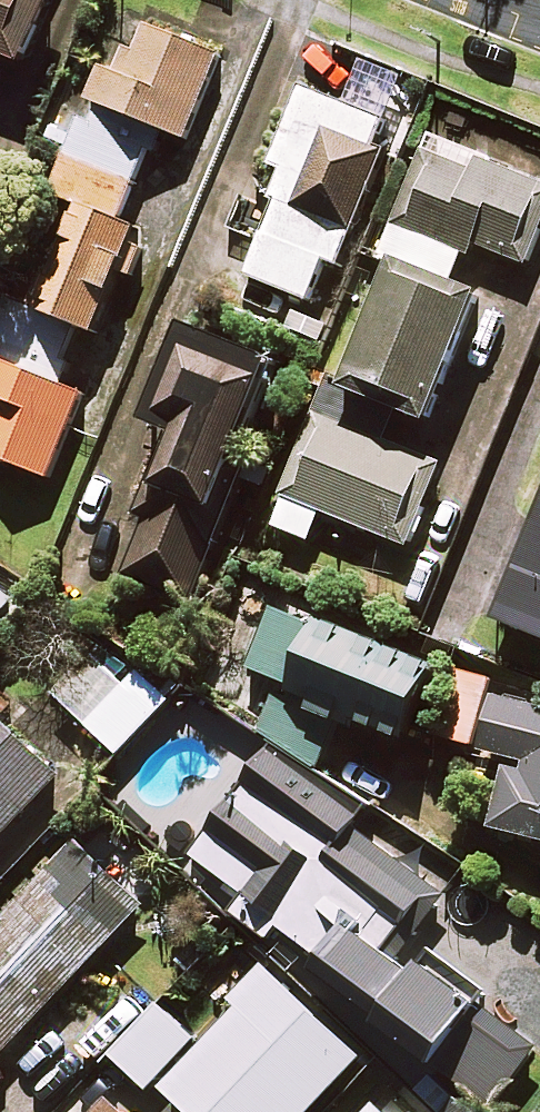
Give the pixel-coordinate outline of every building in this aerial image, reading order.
[(3,50),(38,64),(64,0),(0,0),(0,57),(3,50)] [(46,259),(34,294),(15,287),(0,327),(0,335),(5,337),(0,352),(0,455),(52,474),(82,389),(65,383),(87,324),(100,329),(139,224),(124,218),(152,149),(161,152),(170,130),(187,136),(221,53),(143,22),(124,70),(106,63),(54,191),(83,203),(61,264),(46,259)] [(282,194),(250,274),(257,277),(247,302),(301,323),(328,256),(340,261),(395,124),(304,87),(264,187),(282,194)] [(430,418),(477,301),(450,290),(471,240),(529,263),(539,235),(539,180),(482,156),(474,176),(424,155),(382,257),(397,262),(347,385),(332,379),(274,525),(312,539),(323,510),(409,543),(441,462),(390,441),(403,407),(430,418)] [(154,422),(171,428),(140,517),(146,520),(126,576),(189,598),(276,356),(189,325),(154,422)] [(491,625),(539,643),(539,495),(491,625)] [(21,601),(0,582),(0,624),(21,601)] [(251,666),(281,677),(261,731),(321,770),(339,718),(406,743),(436,662),(275,602),(251,666)] [(169,699),(106,640),(57,692),(120,752),(169,699)] [(476,746),(491,672),(448,663),(434,738),(476,746)] [(498,694),(484,749),(512,756),(494,828),(539,840),(539,704),(498,694)] [(49,789),(64,803),(83,783),(0,702),(0,840),(49,789)] [(422,898),(438,876),(270,750),(193,854),(258,903),(246,919),(271,938),(282,923),(327,957),(318,970),(495,1103),(539,1044),(427,959),(455,923),(422,898)] [(78,841),(0,924),(0,1057),(144,905),(78,841)] [(242,1006),(205,1046),(159,1002),(112,1052),(151,1089),(160,1080),(194,1111),(311,1111),(363,1057),(308,1005),(268,966),(235,1000),(242,1006)] [(375,1094),(358,1111),(393,1111),(375,1094)] [(113,1101),(103,1111),(125,1111),(113,1101)]
